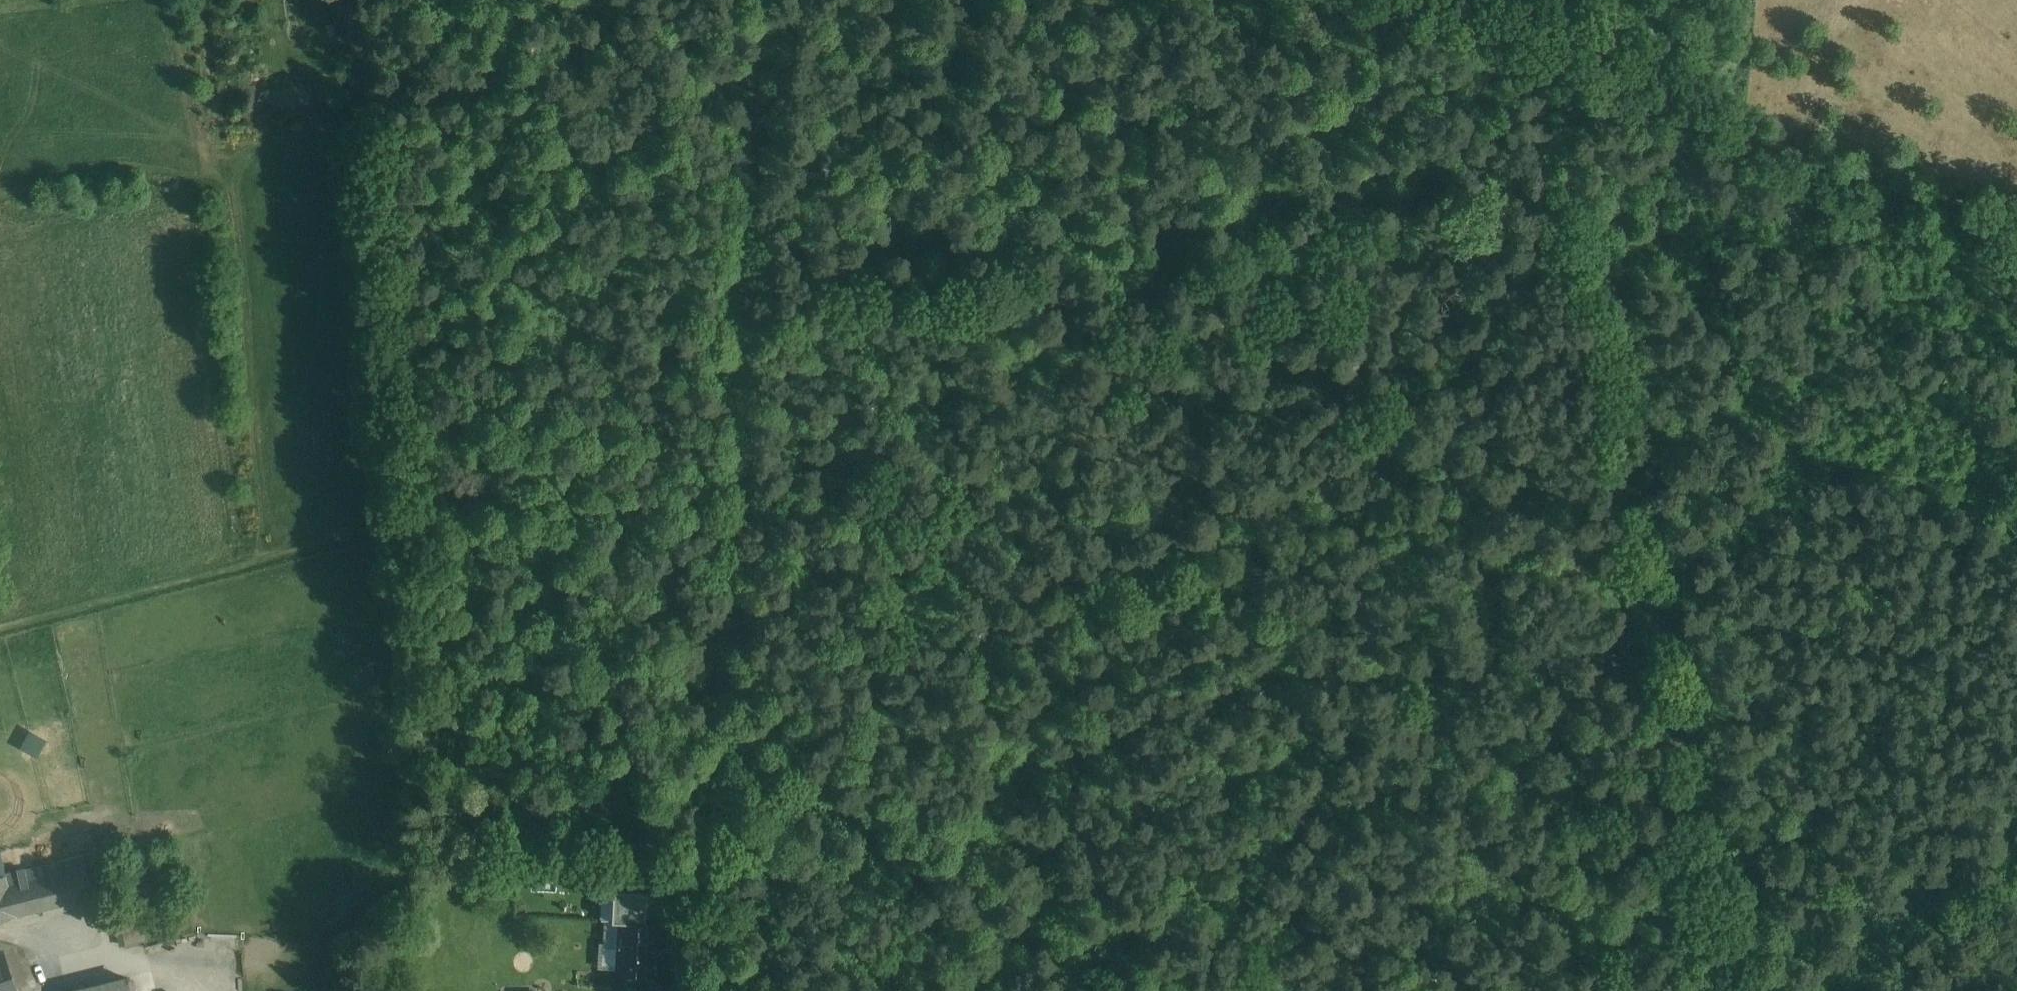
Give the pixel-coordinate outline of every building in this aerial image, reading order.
[(3,849),(0,850),(0,918),(94,895),(84,854),(8,872),(3,849)] [(612,921),(621,921),(645,922),(646,890),(614,888),(612,921)] [(645,922),(621,921),(618,969),(653,971),(655,923),(645,922)] [(0,952),(0,990),(17,990),(2,951),(0,952)] [(75,990),(130,990),(127,978),(75,990)]
